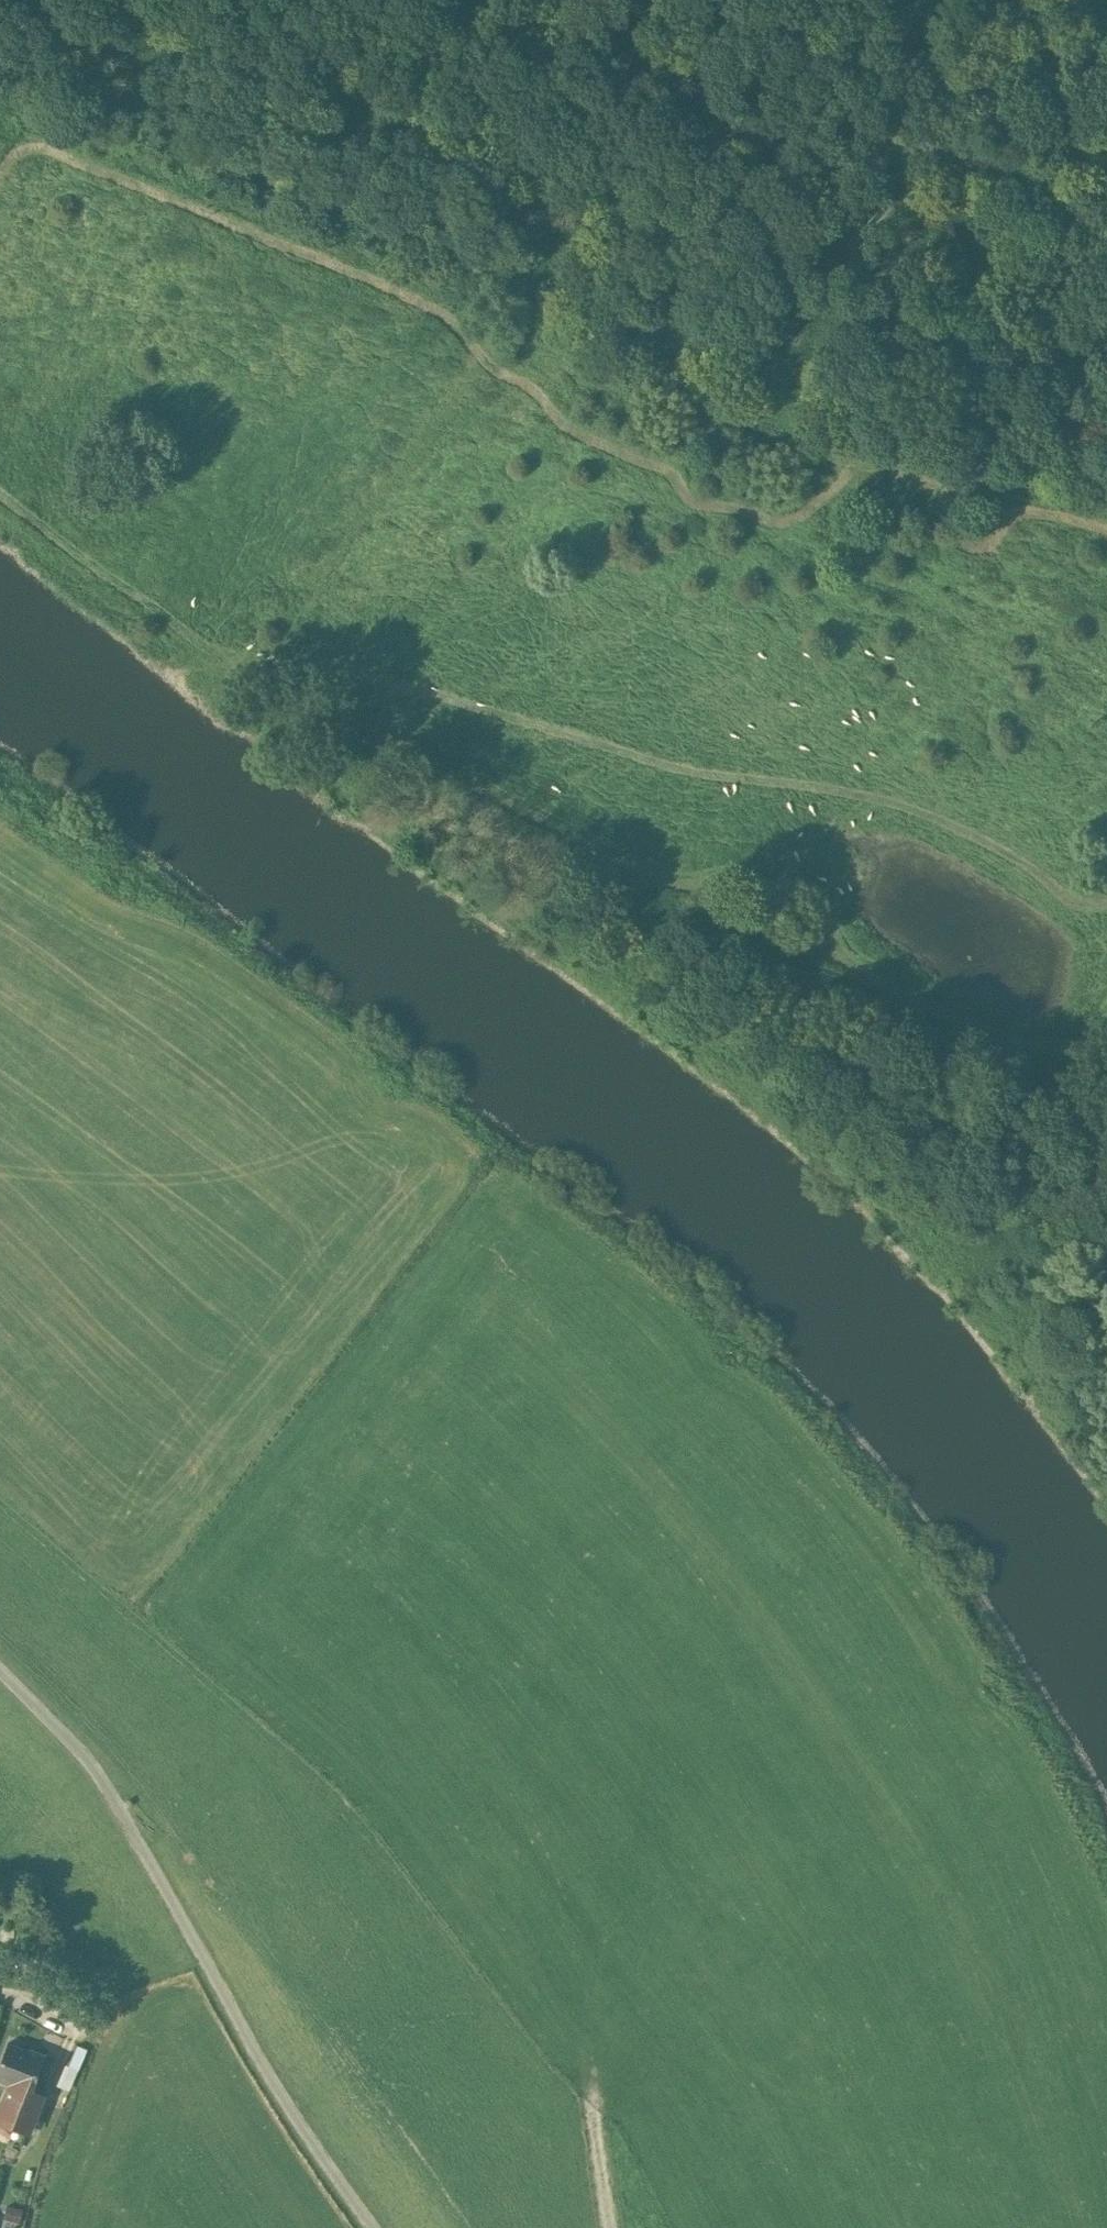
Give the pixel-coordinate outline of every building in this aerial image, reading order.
[(7,2042),(0,2061),(0,2080),(10,2084),(31,2092),(45,2054),(29,2048),(28,2051),(7,2042)] [(77,2045),(68,2066),(78,2070),(79,2070),(87,2049),(77,2045)] [(68,2066),(66,2064),(57,2085),(69,2090),(78,2070),(68,2066)] [(10,2084),(0,2110),(0,2122),(27,2132),(41,2096),(31,2092),(10,2084)]
